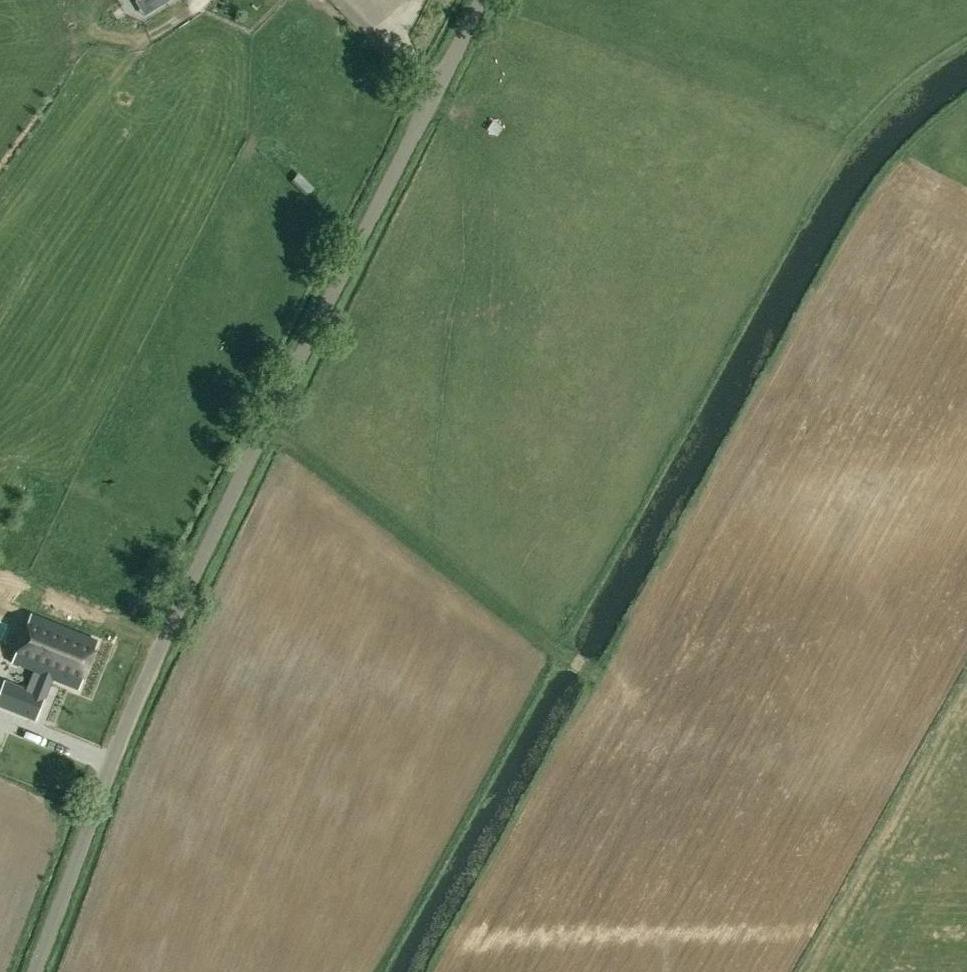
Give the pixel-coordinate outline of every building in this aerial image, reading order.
[(4,683),(0,694),(0,708),(35,722),(51,681),(78,691),(97,643),(31,617),(11,665),(39,676),(32,694),(4,683)]
